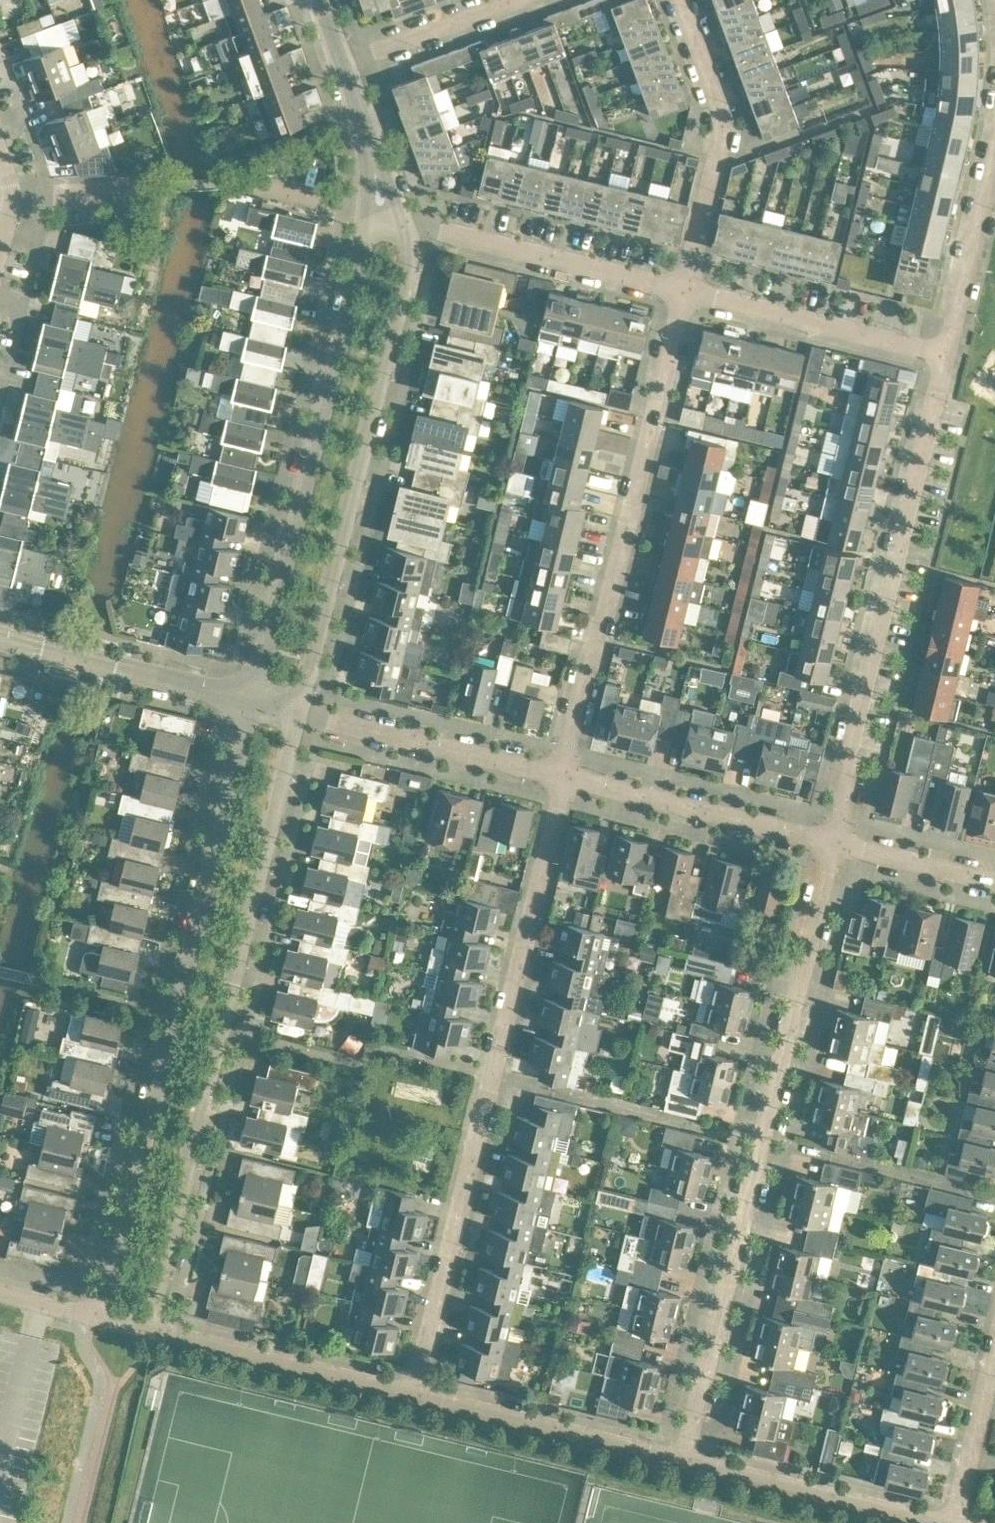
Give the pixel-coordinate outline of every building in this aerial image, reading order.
[(94,9),(102,7),(105,6),(103,0),(91,0),(94,9)] [(211,20),(260,2),(259,0),(203,0),(211,20)] [(366,14),(390,6),(394,17),(432,3),(431,0),(361,0),(366,14)] [(576,6),(581,19),(605,11),(611,27),(652,11),(647,0),(626,0),(622,2),(621,0),(591,0),(576,6)] [(754,0),(739,0),(718,8),(725,26),(759,14),(754,0)] [(826,0),(830,12),(844,7),(841,0),(827,0),(826,0)] [(868,1),(871,9),(882,5),(880,0),(870,0),(868,1)] [(938,10),(973,5),(972,0),(936,0),(938,10)] [(871,9),(868,1),(856,5),(859,13),(871,9)] [(260,2),(225,14),(232,35),(289,14),(286,5),(264,13),(260,2)] [(940,30),(983,26),(982,19),(975,20),(973,5),(938,10),(940,30)] [(557,28),(581,19),(576,6),(544,17),(546,24),(535,28),(547,62),(567,55),(563,45),(557,28)] [(794,9),(798,20),(806,17),(802,6),(794,9)] [(884,9),(872,14),(875,22),(887,17),(884,9)] [(843,10),(832,14),(835,22),(846,18),(843,10)] [(658,30),(652,11),(611,27),(611,28),(619,26),(625,42),(658,30)] [(53,12),(40,17),(44,28),(57,23),(53,12)] [(232,35),(218,40),(226,60),(240,55),(275,42),(273,39),(270,30),(292,22),(289,14),(232,35)] [(725,26),(732,44),(765,32),(759,14),(725,26)] [(835,22),(832,14),(820,18),(823,26),(835,22)] [(875,22),(872,14),(861,18),(864,26),(875,22)] [(40,17),(17,25),(22,36),(44,28),(40,17)] [(810,28),(806,17),(798,20),(802,31),(810,28)] [(30,80),(70,66),(63,47),(70,44),(62,21),(57,23),(44,28),(22,36),(25,46),(31,44),(35,55),(23,59),(30,80)] [(522,25),(514,28),(529,69),(547,62),(535,28),(524,32),(522,25)] [(983,31),(983,26),(940,30),(941,49),(977,48),(976,34),(983,33),(983,31)] [(529,69),(514,28),(507,30),(510,37),(499,41),(511,75),(529,69)] [(665,48),(658,30),(625,42),(632,61),(665,48)] [(837,34),(842,46),(850,43),(846,31),(837,34)] [(772,50),(765,32),(732,44),(738,63),(772,50)] [(511,75),(499,41),(488,45),(485,38),(450,52),(455,65),(483,55),(489,72),(492,82),(511,75)] [(275,42),(240,55),(247,75),(304,54),(301,46),(279,54),(275,42)] [(854,54),(850,43),(842,46),(846,57),(854,54)] [(857,47),(861,59),(869,56),(865,44),(857,47)] [(672,67),(665,48),(632,61),(638,79),(672,67)] [(941,68),(984,70),(984,63),(977,63),(977,48),(941,49),(941,68)] [(595,49),(583,53),(586,61),(598,57),(595,49)] [(738,63),(745,81),(779,69),(772,50),(738,63)] [(393,86),(399,104),(433,92),(427,76),(455,65),(450,52),(411,66),(416,77),(393,86)] [(586,61),(583,53),(572,57),(575,65),(586,61)] [(201,54),(191,58),(196,71),(206,67),(201,54)] [(255,95),(290,83),(285,71),(307,63),(304,54),(247,75),(255,95)] [(873,67),(869,56),(861,59),(865,70),(873,67)] [(58,93),(62,104),(89,94),(84,82),(76,84),(70,66),(30,80),(38,101),(58,93)] [(679,85),(672,67),(638,79),(645,97),(679,85)] [(855,82),(863,79),(859,67),(851,70),(855,82)] [(927,68),(925,86),(940,87),(975,91),(976,77),(983,77),(983,74),(984,75),(984,70),(941,68),(927,68)] [(786,87),(779,69),(745,81),(752,99),(786,87)] [(869,80),(873,91),(881,88),(877,77),(869,80)] [(867,90),(863,79),(855,82),(859,93),(867,90)] [(255,95),(262,116),(319,95),(316,86),(294,95),(290,83),(255,95)] [(583,86),(587,97),(595,94),(591,83),(583,86)] [(685,103),(679,85),(645,97),(652,116),(685,103)] [(925,86),(923,104),(937,106),(979,113),(981,107),(973,105),(975,91),(940,87),(925,86)] [(752,99),(759,118),(792,105),(786,87),(752,99)] [(490,88),(478,92),(481,100),(493,96),(490,88)] [(885,100),(881,88),(873,91),(877,103),(885,100)] [(399,104),(406,123),(440,110),(433,92),(399,104)] [(481,100),(478,92),(467,96),(470,104),(481,100)] [(46,123),(53,143),(93,129),(86,110),(93,107),(89,94),(62,104),(66,115),(46,123)] [(599,105),(595,94),(587,97),(591,108),(599,105)] [(322,103),(319,95),(262,116),(270,136),(273,135),(305,124),(301,115),(300,111),(322,103)] [(532,96),(521,100),(524,108),(535,104),(532,96)] [(524,108),(521,100),(509,105),(512,113),(521,109),(524,108)] [(799,124),(792,105),(759,118),(765,136),(799,124)] [(894,106),(883,110),(886,119),(897,114),(894,106)] [(978,118),(979,113),(937,106),(933,125),(968,133),(971,119),(977,120),(978,118)] [(554,117),(566,120),(568,112),(556,109),(554,117)] [(409,132),(413,141),(447,129),(440,110),(406,123),(409,132)] [(886,119),(883,110),(871,115),(874,123),(886,119)] [(580,115),(568,112),(566,120),(578,123),(580,115)] [(489,129),(492,117),(483,115),(480,127),(489,129)] [(865,117),(857,120),(861,131),(869,128),(865,117)] [(500,140),(505,120),(496,118),(491,138),(500,140)] [(535,118),(533,130),(541,132),(544,120),(535,118)] [(928,145),(970,155),(972,148),(965,147),(968,133),(933,125),(928,145)] [(566,134),(577,137),(580,128),(568,126),(566,134)] [(591,131),(580,128),(577,137),(589,140),(591,131)] [(835,128),(823,132),(826,140),(838,136),(835,128)] [(79,176),(118,173),(107,145),(100,147),(93,129),(53,143),(61,164),(73,160),(79,176)] [(413,141),(420,159),(453,147),(447,129),(413,141)] [(541,132),(533,130),(530,141),(538,144),(540,135),(541,132)] [(224,132),(211,137),(214,146),(227,142),(224,132)] [(826,140),(823,132),(812,136),(815,144),(826,140)] [(605,144),(617,147),(619,138),(607,135),(605,144)] [(671,137),(669,145),(681,148),(683,140),(671,137)] [(631,141),(619,138),(617,147),(629,149),(631,141)] [(872,141),(869,152),(878,154),(880,143),(872,141)] [(453,147),(420,159),(423,168),(426,178),(460,166),(471,161),(465,143),(453,147)] [(645,153),(657,156),(659,148),(647,145),(645,153)] [(787,145),(776,149),(779,157),(790,153),(787,145)] [(969,160),(970,155),(928,145),(923,165),(958,174),(961,160),(968,162),(968,159),(969,160)] [(302,157),(305,157),(313,157),(313,146),(302,146),(302,157)] [(813,146),(811,156),(820,158),(823,148),(813,146)] [(671,151),(659,148),(657,156),(669,159),(671,151)] [(776,149),(765,154),(768,162),(779,157),(776,149)] [(878,154),(869,152),(866,164),(875,166),(878,154)] [(700,158),(688,155),(686,163),(698,166),(700,158)] [(494,202),(497,202),(507,161),(487,156),(479,190),(493,194),(492,200),(494,201),(494,202)] [(507,197),(519,200),(527,166),(507,161),(497,202),(505,204),(507,197)] [(748,169),(745,161),(732,166),(730,176),(748,169)] [(919,185),(960,195),(962,188),(955,187),(958,174),(923,165),(919,185)] [(534,211),(537,212),(548,170),(527,166),(519,200),(533,204),(531,210),(534,211)] [(547,207),(559,210),(568,175),(548,170),(537,212),(545,214),(547,207)] [(573,221),(578,222),(588,180),(568,175),(559,210),(572,213),(571,220),(573,220),(573,221)] [(586,217),(599,220),(608,185),(588,180),(578,222),(584,224),(586,217)] [(862,180),(859,192),(868,194),(871,182),(862,180)] [(462,185),(460,193),(472,196),(474,188),(462,185)] [(613,231),(618,232),(628,190),(608,185),(599,220),(613,223),(611,230),(614,230),(613,231)] [(959,200),(960,195),(919,185),(914,205),(949,214),(952,201),(958,202),(958,200),(959,200)] [(626,227),(640,230),(648,195),(628,190),(618,232),(625,234),(626,227)] [(859,192),(857,204),(865,206),(868,194),(859,192)] [(653,241),(658,242),(668,200),(648,195),(640,230),(652,233),(651,239),(653,240),(653,241)] [(226,200),(222,218),(233,220),(237,203),(226,200)] [(666,236),(680,240),(688,205),(668,200),(658,242),(664,243),(666,236)] [(275,234),(270,254),(304,262),(309,243),(312,244),(318,222),(293,215),(290,211),(286,214),(262,208),(250,205),(246,222),(273,229),(272,234),(275,234)] [(914,205),(909,225),(951,235),(953,228),(945,227),(949,214),(914,205)] [(741,218),(721,213),(713,248),(727,251),(725,258),(728,258),(728,259),(731,260),(741,218)] [(741,254),(753,257),(761,223),(741,218),(731,260),(739,261),(741,254)] [(853,220),(850,232),(858,234),(861,222),(853,220)] [(761,223),(753,257),(766,261),(765,267),(767,268),(771,269),(782,228),(761,223)] [(909,225),(904,245),(939,253),(942,240),(948,242),(949,239),(950,239),(951,235),(909,225)] [(780,264),(793,267),(802,232),(782,228),(771,269),(779,271),(780,264)] [(51,270),(50,273),(121,291),(125,275),(91,266),(98,237),(73,231),(68,253),(61,251),(57,266),(51,270)] [(802,232),(793,267),(806,270),(805,277),(807,277),(807,278),(812,279),(822,237),(802,232)] [(850,232),(847,243),(855,245),(858,234),(850,232)] [(859,235),(856,246),(867,249),(870,237),(859,235)] [(812,279),(818,281),(820,274),(834,277),(842,242),(822,237),(812,279)] [(899,265),(941,275),(943,268),(936,266),(939,253),(904,245),(899,265)] [(307,263),(304,262),(270,254),(240,246),(236,264),(263,270),(262,275),(265,276),(260,295),(294,303),(299,284),(302,285),(307,263)] [(514,292),(518,273),(467,261),(464,273),(454,270),(448,295),(496,306),(501,289),(514,292)] [(894,286),(904,288),(929,294),(932,280),(939,281),(939,279),(940,279),(941,275),(899,265),(894,286)] [(50,273),(49,276),(53,283),(50,298),(57,300),(54,311),(78,317),(79,312),(98,317),(101,303),(117,307),(121,291),(50,273)] [(125,275),(121,291),(131,293),(135,277),(125,275)] [(549,294),(550,291),(552,282),(531,276),(528,289),(549,294)] [(851,280),(839,277),(837,285),(849,288),(851,280)] [(231,301),(230,306),(253,311),(252,316),(255,317),(250,336),(284,344),(288,325),(292,326),(297,304),(294,303),(260,295),(234,288),(233,292),(231,301)] [(222,289),(219,298),(231,301),(233,292),(222,289)] [(570,296),(550,291),(549,294),(538,338),(559,343),(570,296)] [(570,296),(559,343),(579,348),(591,295),(578,292),(577,298),(570,296)] [(122,293),(119,306),(127,308),(133,304),(135,296),(122,293)] [(452,321),(449,333),(500,345),(505,327),(492,324),(496,306),(448,295),(444,313),(442,319),(452,321)] [(591,295),(579,348),(598,353),(610,306),(591,301),(592,295),(591,295)] [(618,358),(620,352),(630,311),(610,306),(598,353),(618,358)] [(642,349),(650,316),(644,314),(645,309),(631,306),(630,311),(620,352),(641,357),(643,349),(642,349)] [(33,343),(115,363),(117,351),(107,349),(108,345),(74,336),(78,317),(54,311),(51,323),(44,321),(40,336),(34,340),(33,343)] [(724,334),(713,380),(733,385),(744,339),(738,337),(739,331),(726,328),(724,334)] [(698,354),(696,354),(691,375),(713,380),(724,334),(704,329),(698,354)] [(245,358),(240,377),(274,386),(278,366),(282,367),(283,363),(287,345),(284,344),(250,336),(224,330),(220,347),(243,353),(241,357),(245,358)] [(215,331),(212,342),(220,344),(223,333),(215,331)] [(496,363),(500,345),(449,333),(446,344),(437,342),(435,349),(431,366),(479,378),(483,360),(496,363)] [(535,352),(538,338),(522,334),(519,348),(535,352)] [(764,344),(744,339),(733,385),(753,390),(764,344)] [(37,381),(75,391),(61,387),(66,368),(100,377),(100,375),(111,377),(115,363),(33,343),(32,346),(36,353),(32,368),(39,370),(37,381)] [(773,394),(775,383),(784,348),(764,344),(753,390),(773,394)] [(818,382),(826,349),(812,345),(804,379),(818,382)] [(775,383),(796,388),(804,353),(784,348),(775,383)] [(852,391),(864,394),(894,401),(898,387),(903,388),(905,381),(897,379),(900,367),(864,358),(861,370),(857,369),(852,391)] [(190,365),(186,380),(210,386),(214,371),(202,368),(190,365)] [(435,393),(432,404),(483,417),(487,399),(475,396),(479,378),(431,366),(425,390),(435,393)] [(210,386),(210,388),(233,394),(231,399),(235,399),(230,418),(264,427),(268,408),(272,409),(277,386),(274,386),(240,377),(214,371),(210,386)] [(527,383),(547,388),(549,378),(529,373),(527,383)] [(569,383),(549,378),(547,388),(567,393),(569,383)] [(804,379),(801,392),(809,394),(812,381),(804,379)] [(16,410),(16,413),(87,431),(90,419),(91,415),(71,410),(75,391),(37,381),(34,393),(27,391),(23,406),(16,410)] [(589,388),(569,383),(567,393),(587,398),(589,388)] [(587,398),(607,403),(611,388),(609,393),(589,388),(587,398)] [(607,403),(629,409),(633,393),(611,388),(607,403)] [(852,391),(847,412),(894,423),(896,416),(891,415),(894,401),(864,394),(852,391)] [(609,409),(603,408),(569,399),(564,420),(598,428),(600,421),(606,422),(609,409)] [(527,403),(526,410),(536,413),(538,405),(527,403)] [(479,435),(483,417),(432,404),(429,416),(419,414),(413,438),(461,450),(466,432),(479,435)] [(702,427),(705,413),(706,411),(683,406),(680,421),(702,427)] [(190,409),(187,420),(200,423),(203,412),(190,409)] [(797,409),(794,421),(802,423),(805,411),(797,409)] [(526,410),(524,418),(535,421),(536,413),(526,410)] [(225,441),(220,460),(254,468),(258,449),(262,450),(263,446),(267,428),(264,427),(230,418),(204,412),(201,423),(199,429),(222,435),(221,440),(225,441)] [(842,433),(884,443),(887,429),(893,430),(894,423),(847,412),(842,433)] [(87,431),(16,413),(15,416),(19,423),(15,438),(22,440),(19,451),(44,457),(56,460),(61,441),(83,447),(87,431)] [(721,431),(724,420),(725,418),(705,413),(702,427),(721,431)] [(735,422),(724,420),(721,431),(741,436),(744,425),(745,419),(736,417),(735,422)] [(90,419),(87,431),(103,435),(106,423),(90,419)] [(564,420),(559,439),(593,448),(598,428),(564,420)] [(799,435),(802,423),(794,421),(791,433),(799,435)] [(741,436),(761,441),(764,430),(744,425),(741,436)] [(687,459),(720,467),(724,450),(735,453),(738,440),(689,428),(685,446),(690,447),(687,459)] [(521,430),(518,440),(529,443),(532,433),(521,430)] [(764,430),(761,441),(782,446),(785,435),(764,430)] [(837,454),(849,457),(884,465),(886,458),(881,457),(884,443),(842,433),(837,454)] [(417,464),(414,476),(466,489),(470,470),(457,467),(461,450),(413,438),(407,462),(417,464)] [(589,468),(593,448),(559,439),(554,459),(589,468)] [(516,450),(511,469),(523,472),(528,453),(516,450)] [(70,501),(73,484),(51,479),(39,476),(44,457),(19,451),(17,463),(10,461),(6,476),(0,480),(0,483),(70,501)] [(784,463),(792,465),(794,453),(787,451),(784,463)] [(179,452),(177,461),(191,464),(193,455),(179,452)] [(254,468),(220,460),(194,453),(193,455),(191,464),(189,471),(212,476),(211,481),(215,482),(210,502),(243,510),(248,490),(252,491),(257,469),(254,468)] [(882,472),(884,465),(849,457),(837,454),(832,475),(874,485),(877,471),(882,472)] [(544,462),(541,473),(543,477),(543,478),(550,479),(584,487),(589,468),(554,459),(548,458),(548,459),(544,462)] [(677,480),(715,489),(732,493),(737,471),(720,467),(687,459),(684,472),(679,470),(677,480)] [(789,476),(792,465),(784,463),(781,475),(789,476)] [(765,478),(773,480),(777,467),(768,465),(765,478)] [(511,469),(506,490),(516,492),(524,494),(529,474),(523,472),(511,469)] [(827,496),(838,498),(874,507),(875,500),(870,499),(874,485),(832,475),(827,496)] [(461,507),(466,489),(414,476),(411,488),(402,485),(396,509),(444,521),(448,503),(461,507)] [(768,502),(773,480),(765,478),(759,500),(768,502)] [(550,479),(545,499),(585,509),(585,508),(579,507),(584,487),(550,479)] [(679,491),(676,503),(709,511),(715,489),(677,480),(674,490),(679,491)] [(70,501),(0,483),(0,490),(2,493),(0,500),(0,508),(5,509),(2,521),(27,527),(31,508),(66,517),(70,501)] [(506,490),(501,509),(512,512),(516,492),(506,490)] [(776,493),(773,505),(781,507),(795,510),(798,499),(784,495),(776,493)] [(872,514),(874,507),(838,498),(833,519),(863,527),(867,513),(872,514)] [(546,520),(580,528),(585,509),(545,499),(545,500),(551,501),(546,520)] [(763,524),(768,502),(759,500),(754,522),(763,524)] [(668,514),(666,524),(715,536),(720,514),(709,511),(676,503),(673,516),(668,514)] [(778,518),(781,507),(773,505),(771,516),(778,518)] [(241,551),(227,548),(230,536),(244,539),(250,516),(208,506),(204,520),(188,516),(186,524),(178,522),(175,535),(241,551)] [(428,556),(437,558),(448,561),(452,542),(440,539),(444,521),(396,509),(390,534),(399,536),(396,548),(428,556)] [(507,532),(512,512),(501,509),(497,529),(507,532)] [(863,527),(833,519),(821,516),(815,538),(863,550),(865,542),(860,541),(863,527)] [(546,520),(541,540),(575,548),(580,528),(546,520)] [(52,570),(55,554),(22,546),(24,540),(36,538),(38,530),(27,527),(2,521),(0,530),(0,558),(52,570)] [(757,546),(763,524),(754,522),(749,544),(757,546)] [(669,535),(666,547),(709,558),(715,536),(666,524),(663,534),(669,535)] [(767,533),(761,554),(769,556),(774,536),(774,535),(767,533)] [(233,586),(219,583),(222,571),(235,574),(241,551),(175,535),(175,536),(199,542),(196,555),(187,553),(182,574),(232,586),(233,586)] [(533,538),(528,558),(536,560),(571,568),(575,548),(541,540),(533,538)] [(494,541),(492,549),(502,551),(504,543),(494,541)] [(749,544),(743,566),(752,568),(757,546),(749,544)] [(862,556),(814,544),(809,566),(821,568),(851,576),(855,562),(860,563),(862,556)] [(437,558),(428,556),(396,548),(386,546),(381,569),(394,573),(391,584),(420,592),(428,594),(433,572),(437,558)] [(657,558),(655,568),(704,580),(709,558),(666,547),(663,560),(657,558)] [(492,549),(489,561),(499,564),(502,551),(492,549)] [(146,564),(149,555),(135,551),(133,561),(146,564)] [(766,568),(769,556),(761,554),(759,566),(766,568)] [(527,557),(522,577),(566,588),(571,568),(536,560),(528,558),(527,557)] [(12,608),(15,597),(29,600),(33,583),(48,586),(52,570),(0,558),(0,605),(12,608)] [(131,563),(129,571),(137,573),(139,564),(131,563)] [(740,580),(738,588),(746,590),(752,568),(743,566),(740,580)] [(706,580),(704,580),(655,568),(653,578),(658,579),(655,591),(688,599),(701,603),(706,580)] [(821,568),(816,589),(851,598),(853,591),(848,590),(851,576),(821,568)] [(224,621),(210,618),(213,606),(227,609),(232,586),(182,574),(174,573),(171,586),(166,607),(224,621)] [(989,601),(976,598),(980,584),(945,576),(940,598),(987,610),(989,601)] [(561,608),(566,588),(531,580),(522,577),(517,597),(561,608)] [(495,583),(484,580),(482,588),(493,591),(495,583)] [(369,616),(420,629),(425,607),(416,605),(420,592),(391,584),(378,581),(372,604),(386,607),(383,619),(369,616)] [(754,584),(751,596),(759,598),(762,586),(754,584)] [(490,603),(493,591),(482,588),(482,589),(478,588),(476,600),(490,603)] [(850,605),(851,598),(816,589),(811,610),(841,618),(844,604),(850,605)] [(647,602),(644,612),(682,621),(688,599),(655,591),(652,604),(647,602)] [(767,599),(759,598),(751,596),(746,617),(762,620),(767,599)] [(544,625),(555,628),(556,628),(561,608),(517,597),(512,618),(544,625)] [(736,597),(732,610),(741,612),(744,599),(736,597)] [(940,598),(934,620),(969,629),(972,617),(984,620),(987,610),(940,598)] [(166,645),(189,650),(202,653),(205,641),(218,644),(224,621),(166,607),(165,607),(182,612),(179,625),(170,622),(164,645),(166,646),(166,645)] [(796,629),(806,631),(841,640),(843,633),(838,632),(841,618),(811,610),(801,608),(796,629)] [(738,626),(741,612),(732,610),(729,624),(738,626)] [(677,644),(682,621),(644,612),(642,622),(647,623),(644,636),(677,644)] [(420,629),(369,616),(363,639),(377,642),(374,654),(419,665),(424,644),(408,640),(411,627),(420,629)] [(929,642),(963,651),(969,629),(934,620),(929,642)] [(554,632),(555,628),(544,625),(539,645),(569,652),(572,636),(554,632)] [(744,626),(741,638),(749,640),(752,628),(744,626)] [(806,631),(801,652),(831,660),(834,646),(839,647),(841,640),(806,631)] [(732,648),(735,634),(727,632),(724,646),(732,648)] [(749,640),(741,638),(738,649),(746,651),(749,640)] [(494,680),(507,683),(514,656),(517,642),(504,639),(501,653),(497,668),(470,662),(460,705),(487,712),(494,680)] [(929,642),(924,665),(958,673),(963,651),(929,642)] [(620,647),(618,655),(631,659),(634,650),(620,647)] [(783,671),(781,683),(821,693),(824,681),(830,683),(832,675),(827,674),(831,660),(801,652),(791,650),(786,672),(783,671)] [(366,690),(378,693),(410,701),(415,679),(420,680),(423,666),(419,665),(374,654),(361,651),(355,674),(368,677),(366,690)] [(655,655),(653,664),(667,668),(669,658),(655,655)] [(560,687),(558,687),(556,683),(553,682),(550,685),(549,684),(531,680),(534,667),(517,663),(506,705),(513,707),(510,718),(538,725),(544,700),(556,703),(560,687)] [(918,687),(953,695),(958,673),(924,665),(918,687)] [(0,671),(0,694),(8,696),(13,674),(0,671)] [(732,673),(730,683),(732,683),(757,689),(761,690),(763,681),(740,675),(732,673)] [(609,742),(630,747),(631,742),(639,708),(618,703),(622,686),(606,682),(598,716),(613,720),(608,742),(609,742)] [(800,703),(834,711),(837,697),(821,693),(781,683),(780,683),(804,689),(800,703)] [(918,687),(913,710),(947,718),(957,721),(962,697),(953,695),(918,687)] [(631,742),(630,747),(652,752),(654,742),(655,736),(670,740),(671,740),(678,708),(681,697),(666,693),(663,704),(661,713),(639,708),(631,742)] [(122,701),(119,713),(134,716),(137,705),(122,701)] [(157,729),(154,742),(151,754),(134,749),(133,750),(185,763),(190,742),(191,741),(194,742),(196,732),(193,731),(196,719),(144,706),(140,725),(157,729)] [(678,742),(685,744),(682,760),(703,765),(713,726),(716,714),(695,708),(694,712),(678,708),(671,740),(678,742)] [(748,742),(744,758),(745,758),(759,762),(755,778),(777,783),(787,744),(789,733),(792,723),(760,715),(755,714),(752,726),(748,742)] [(20,722),(16,731),(30,736),(33,728),(20,722)] [(729,754),(743,758),(744,758),(748,742),(752,726),(736,722),(734,731),(713,726),(703,765),(725,770),(729,754)] [(931,821),(959,827),(969,786),(946,780),(955,745),(944,743),(949,724),(941,722),(936,740),(921,801),(922,802),(920,809),(933,813),(931,821)] [(886,767),(876,807),(904,814),(908,798),(921,801),(936,740),(915,735),(906,772),(886,767)] [(816,780),(817,780),(826,744),(817,742),(810,740),(810,742),(808,749),(787,744),(777,783),(799,788),(803,773),(817,776),(816,780)] [(15,744),(13,753),(21,755),(23,746),(15,744)] [(124,748),(122,755),(131,757),(133,750),(125,748),(124,748)] [(182,775),(185,763),(133,750),(129,768),(147,772),(141,797),(123,792),(123,793),(175,806),(180,784),(183,785),(186,775),(182,775)] [(431,777),(402,770),(399,785),(427,792),(429,786),(431,777)] [(328,784),(322,810),(362,820),(363,820),(369,795),(386,799),(390,783),(365,777),(352,773),(348,789),(328,784)] [(438,789),(426,839),(459,848),(462,834),(475,837),(484,800),(483,799),(480,809),(469,806),(471,797),(454,792),(454,791),(452,791),(452,792),(438,789)] [(994,793),(978,789),(968,829),(994,836),(994,792),(994,793)] [(113,836),(112,836),(164,849),(169,827),(173,828),(175,818),(172,818),(175,806),(123,793),(119,811),(136,815),(130,840),(113,836)] [(526,843),(534,810),(501,802),(500,807),(492,812),(486,810),(477,846),(496,851),(499,837),(508,839),(507,841),(510,842),(511,840),(525,844),(526,843)] [(318,825),(311,852),(321,855),(332,857),(332,856),(352,861),(353,861),(359,836),(376,840),(389,843),(393,827),(363,820),(362,820),(342,815),(342,816),(338,830),(318,825)] [(598,830),(572,823),(561,866),(576,870),(573,883),(599,890),(607,858),(592,854),(598,830)] [(95,832),(93,842),(108,845),(110,836),(95,832)] [(404,833),(401,844),(412,846),(415,835),(404,833)] [(636,880),(633,891),(647,894),(657,854),(644,851),(646,841),(617,834),(607,873),(636,880)] [(161,861),(164,849),(112,836),(108,854),(126,859),(120,883),(102,879),(154,892),(159,871),(162,871),(165,862),(161,861)] [(673,884),(665,916),(690,922),(692,915),(698,889),(699,884),(688,881),(694,853),(663,846),(655,880),(673,884)] [(308,866),(301,893),(311,896),(321,898),(322,898),(360,907),(366,881),(370,865),(353,861),(352,861),(332,856),(332,857),(321,855),(318,869),(308,866)] [(692,915),(738,926),(745,899),(733,896),(741,865),(714,858),(706,890),(698,889),(692,915)] [(409,868),(405,883),(417,886),(421,870),(409,868)] [(749,907),(764,910),(760,926),(774,929),(788,876),(758,869),(749,907)] [(460,897),(500,907),(515,910),(522,886),(521,886),(520,890),(465,876),(460,897)] [(396,877),(393,888),(402,891),(405,879),(396,877)] [(92,922),(91,922),(143,935),(148,914),(152,914),(154,905),(151,904),(154,892),(102,879),(97,897),(115,902),(109,926),(92,922)] [(860,922),(849,919),(842,949),(861,953),(864,938),(886,944),(892,920),(894,913),(895,912),(894,912),(896,903),(867,895),(860,922)] [(446,909),(440,933),(449,936),(449,935),(465,939),(465,938),(478,941),(481,928),(494,931),(500,907),(460,897),(458,896),(454,912),(446,909)] [(298,907),(291,934),(311,939),(312,939),(332,944),(332,943),(339,918),(356,923),(360,907),(322,898),(321,898),(318,912),(298,907)] [(892,920),(886,944),(884,954),(898,957),(900,948),(929,954),(939,913),(909,906),(905,923),(892,920)] [(577,912),(574,923),(588,927),(591,915),(577,912)] [(593,912),(589,929),(600,931),(604,915),(593,912)] [(954,917),(947,948),(935,945),(928,974),(947,979),(955,974),(957,962),(972,966),(982,924),(983,924),(953,916),(953,917),(954,917)] [(622,917),(617,933),(637,938),(642,923),(622,917)] [(430,921),(428,930),(439,932),(442,924),(430,921)] [(84,955),(80,969),(81,973),(84,976),(98,979),(99,971),(104,972),(101,984),(125,990),(128,978),(130,978),(132,979),(138,957),(141,958),(142,955),(144,948),(140,947),(143,935),(91,922),(87,941),(104,945),(102,954),(90,951),(86,952),(84,955)] [(562,922),(556,946),(569,950),(566,963),(579,966),(579,967),(596,971),(595,972),(604,974),(610,950),(601,948),(605,932),(600,931),(589,929),(562,922)] [(433,946),(427,970),(439,973),(456,977),(456,976),(469,979),(472,966),(485,969),(491,945),(478,941),(465,938),(465,939),(449,935),(449,936),(445,950),(433,946)] [(673,937),(670,948),(683,951),(686,940),(673,937)] [(288,949),(281,976),(301,981),(301,980),(322,985),(328,960),(346,964),(350,948),(332,943),(332,944),(312,939),(311,939),(308,953),(288,949)] [(377,939),(374,952),(385,955),(389,942),(377,939)] [(645,943),(641,959),(655,962),(658,947),(645,943)] [(729,963),(732,963),(750,968),(753,956),(732,951),(729,963)] [(688,953),(684,970),(703,975),(702,978),(697,999),(710,1002),(750,1012),(755,990),(733,985),(727,983),(732,963),(729,963),(707,957),(688,953)] [(370,955),(367,969),(383,973),(386,959),(370,955)] [(553,960),(547,984),(560,987),(557,1001),(570,1004),(569,1005),(586,1009),(602,1014),(608,990),(592,986),(595,972),(596,971),(579,967),(579,966),(566,963),(553,960)] [(424,1000),(422,1009),(446,1015),(446,1014),(459,1017),(463,1004),(476,1007),(482,982),(469,979),(456,976),(456,977),(439,973),(436,987),(427,985),(424,1000)] [(837,977),(834,987),(844,990),(847,979),(837,977)] [(278,990),(271,1017),(312,1027),(314,1019),(318,1020),(325,1021),(332,1018),(338,1013),(341,1008),(349,1010),(353,992),(322,985),(301,980),(301,981),(298,995),(278,990)] [(878,998),(877,998),(887,1001),(889,991),(880,989),(879,990),(878,998)] [(837,1008),(832,1030),(872,1040),(878,1019),(890,1022),(895,1003),(870,997),(866,1015),(837,1008)] [(544,998),(538,1022),(550,1025),(547,1039),(560,1042),(560,1043),(585,1049),(591,1026),(582,1023),(586,1009),(569,1005),(570,1004),(557,1001),(544,998)] [(750,1012),(710,1002),(704,1024),(692,1021),(690,1027),(689,1034),(713,1040),(716,1027),(745,1034),(750,1012)] [(418,1023),(412,1047),(449,1056),(453,1041),(466,1045),(472,1020),(459,1017),(446,1014),(446,1015),(422,1009),(418,1023)] [(630,1009),(628,1019),(640,1022),(642,1012),(630,1009)] [(971,1009),(968,1022),(978,1024),(981,1011),(971,1009)] [(59,1053),(77,1057),(111,1066),(114,1054),(117,1055),(120,1045),(116,1044),(122,1022),(114,1020),(75,1010),(69,1035),(64,1034),(59,1053)] [(966,1020),(943,1015),(939,1033),(962,1039),(966,1020)] [(25,1022),(20,1040),(34,1044),(38,1025),(25,1022)] [(678,1023),(676,1031),(689,1034),(690,1027),(678,1023)] [(887,1043),(872,1040),(832,1030),(827,1052),(855,1059),(852,1072),(890,1081),(899,1083),(903,1069),(882,1064),(887,1043)] [(680,1069),(733,1082),(738,1060),(710,1053),(713,1040),(689,1034),(676,1031),(674,1031),(670,1048),(684,1052),(680,1069)] [(975,1066),(994,1071),(994,1032),(989,1031),(986,1045),(981,1044),(979,1050),(975,1052),(974,1057),(976,1061),(975,1066)] [(352,1035),(345,1046),(355,1054),(363,1043),(352,1035)] [(534,1036),(528,1060),(541,1063),(538,1078),(575,1087),(579,1073),(583,1074),(589,1050),(585,1049),(560,1043),(560,1042),(547,1039),(534,1036)] [(600,1046),(599,1052),(609,1054),(610,1048),(600,1046)] [(53,1079),(49,1097),(101,1109),(104,1097),(107,1098),(109,1088),(106,1087),(111,1066),(77,1057),(71,1083),(53,1079)] [(619,1058),(616,1072),(628,1074),(631,1061),(619,1058)] [(257,1075),(251,1101),(309,1115),(292,1110),(298,1086),(315,1090),(319,1073),(281,1064),(277,1079),(257,1075)] [(975,1066),(986,1069),(982,1083),(972,1080),(966,1102),(992,1108),(994,1098),(994,1071),(975,1066)] [(674,1068),(664,1109),(694,1117),(699,1097),(728,1104),(733,1082),(680,1069),(674,1068)] [(820,1078),(815,1100),(859,1111),(861,1100),(865,1101),(877,1093),(887,1095),(890,1081),(852,1072),(849,1085),(820,1078)] [(23,1077),(9,1074),(5,1090),(19,1093),(23,1077)] [(917,1078),(915,1087),(925,1090),(927,1080),(917,1078)] [(587,1080),(585,1089),(593,1091),(595,1082),(587,1080)] [(0,1112),(0,1113),(23,1119),(26,1107),(28,1097),(5,1091),(0,1112)] [(28,1097),(26,1107),(37,1110),(40,1100),(28,1097)] [(511,1139),(511,1140),(524,1143),(537,1146),(537,1145),(553,1149),(557,1135),(569,1138),(575,1114),(577,1104),(549,1097),(546,1107),(534,1104),(531,1119),(517,1115),(511,1139)] [(921,1123),(927,1100),(913,1097),(908,1120),(921,1123)] [(870,1113),(859,1111),(815,1100),(810,1122),(826,1126),(822,1144),(870,1156),(875,1136),(865,1134),(870,1113)] [(28,1140),(42,1143),(82,1153),(82,1151),(81,1150),(84,1140),(90,1141),(94,1129),(97,1115),(44,1101),(39,1123),(33,1121),(28,1140)] [(305,1131),(309,1115),(251,1101),(250,1102),(270,1106),(267,1120),(247,1115),(240,1142),(281,1152),(288,1126),(305,1131)] [(958,1138),(980,1144),(983,1131),(994,1134),(994,1109),(992,1108),(966,1102),(977,1105),(973,1119),(963,1117),(958,1138)] [(334,1123),(329,1142),(341,1145),(346,1126),(334,1123)] [(674,1147),(669,1168),(710,1178),(715,1156),(687,1149),(691,1132),(666,1126),(662,1144),(674,1147)] [(944,1174),(970,1180),(974,1168),(994,1173),(994,1148),(980,1144),(958,1138),(957,1139),(960,1139),(956,1153),(950,1152),(944,1174)] [(81,1156),(82,1153),(42,1143),(37,1164),(29,1162),(26,1176),(79,1189),(84,1168),(77,1166),(80,1155),(81,1156)] [(502,1177),(502,1178),(515,1181),(528,1184),(528,1183),(544,1187),(547,1173),(556,1175),(559,1160),(562,1151),(553,1149),(537,1145),(537,1146),(524,1143),(521,1156),(508,1153),(502,1177)] [(566,1152),(564,1161),(579,1165),(581,1156),(566,1152)] [(913,1153),(910,1165),(924,1169),(927,1156),(913,1153)] [(898,1154),(896,1162),(906,1164),(907,1156),(898,1154)] [(241,1189),(241,1192),(278,1201),(294,1205),(299,1185),(293,1183),(296,1169),(243,1156),(238,1177),(245,1179),(242,1190),(241,1189)] [(797,1174),(792,1196),(834,1207),(844,1209),(850,1188),(857,1190),(862,1170),(830,1162),(825,1181),(797,1174)] [(704,1200),(710,1178),(669,1168),(664,1189),(651,1186),(648,1200),(673,1206),(676,1193),(704,1200)] [(867,1172),(864,1186),(873,1188),(877,1174),(867,1172)] [(334,1176),(332,1190),(346,1192),(348,1179),(334,1176)] [(498,1191),(492,1216),(506,1219),(518,1222),(518,1221),(535,1225),(538,1211),(550,1214),(556,1190),(544,1187),(528,1183),(528,1184),(515,1181),(512,1194),(498,1191)] [(28,1200),(23,1220),(63,1230),(63,1227),(62,1227),(65,1217),(72,1218),(77,1197),(24,1184),(21,1198),(28,1200)] [(405,1193),(377,1186),(376,1186),(370,1210),(383,1213),(379,1227),(371,1225),(421,1238),(427,1214),(413,1210),(417,1196),(405,1193)] [(600,1188),(597,1201),(612,1204),(615,1192),(600,1188)] [(932,1226),(931,1227),(958,1233),(981,1239),(982,1235),(986,1232),(988,1223),(986,1219),(987,1215),(964,1209),(967,1197),(929,1188),(924,1210),(937,1213),(933,1227),(932,1226)] [(273,1221),(278,1201),(241,1192),(240,1195),(241,1195),(239,1205),(232,1204),(226,1225),(279,1238),(283,1224),(273,1221)] [(811,1238),(836,1244),(841,1245),(844,1233),(829,1230),(834,1207),(792,1196),(786,1218),(815,1225),(811,1238)] [(639,1235),(692,1248),(698,1226),(669,1219),(673,1206),(648,1200),(639,1235)] [(489,1229),(483,1253),(496,1257),(509,1260),(509,1259),(526,1263),(530,1249),(541,1251),(547,1228),(535,1225),(518,1221),(518,1222),(506,1219),(502,1232),(489,1229)] [(62,1233),(63,1230),(23,1220),(19,1241),(11,1239),(7,1253),(60,1266),(65,1245),(58,1243),(61,1232),(62,1233)] [(418,1252),(404,1248),(408,1235),(421,1238),(371,1225),(365,1249),(374,1251),(370,1265),(412,1275),(418,1252)] [(955,1245),(958,1233),(931,1227),(926,1249),(936,1251),(933,1265),(922,1263),(945,1269),(945,1268),(972,1275),(973,1271),(977,1269),(979,1259),(977,1255),(978,1251),(955,1245)] [(222,1267),(222,1269),(259,1278),(264,1258),(274,1260),(277,1246),(224,1233),(219,1255),(226,1256),(224,1267),(222,1267)] [(629,1270),(631,1270),(655,1276),(659,1263),(687,1270),(692,1248),(639,1235),(634,1259),(623,1257),(620,1267),(629,1270)] [(841,1245),(836,1244),(811,1238),(808,1251),(780,1244),(774,1266),(815,1276),(828,1279),(834,1258),(838,1259),(841,1245)] [(302,1241),(300,1247),(314,1251),(317,1240),(312,1239),(302,1241)] [(315,1252),(312,1262),(326,1265),(328,1255),(315,1252)] [(474,1291),(487,1295),(500,1298),(500,1297),(525,1303),(529,1304),(533,1289),(528,1288),(534,1265),(509,1259),(509,1260),(496,1257),(493,1270),(480,1267),(474,1291)] [(354,1261),(349,1279),(356,1280),(356,1282),(355,1286),(364,1289),(361,1303),(403,1313),(408,1289),(395,1286),(398,1273),(412,1276),(412,1275),(370,1265),(354,1261)] [(913,1299),(936,1305),(937,1304),(959,1311),(961,1306),(964,1304),(967,1295),(964,1291),(965,1286),(942,1281),(945,1269),(922,1263),(916,1285),(927,1288),(923,1302),(913,1299)] [(836,1304),(822,1300),(810,1297),(815,1276),(774,1266),(769,1288),(798,1295),(794,1308),(833,1317),(836,1304)] [(259,1278),(222,1269),(221,1272),(223,1272),(220,1283),(213,1281),(207,1306),(231,1312),(228,1324),(240,1327),(243,1315),(260,1319),(264,1301),(255,1299),(259,1278)] [(655,1276),(631,1270),(622,1305),(675,1318),(681,1296),(652,1289),(655,1276)] [(294,1278),(292,1286),(304,1289),(307,1276),(302,1274),(294,1278)] [(465,1329),(478,1332),(479,1333),(479,1332),(507,1339),(507,1338),(510,1324),(519,1326),(522,1312),(525,1303),(500,1297),(500,1298),(487,1295),(484,1308),(471,1305),(465,1329)] [(903,1335),(927,1341),(950,1347),(952,1343),(955,1340),(958,1331),(955,1327),(956,1323),(933,1317),(936,1305),(913,1299),(907,1321),(918,1324),(914,1338),(903,1335)] [(399,1327),(386,1324),(389,1311),(403,1314),(403,1313),(351,1301),(346,1323),(355,1326),(351,1342),(393,1352),(399,1327)] [(525,1303),(522,1312),(533,1315),(535,1306),(529,1304),(525,1303)] [(617,1327),(614,1340),(638,1346),(642,1333),(648,1334),(670,1340),(675,1318),(635,1308),(634,1308),(628,1329),(617,1327)] [(757,1336),(798,1346),(814,1350),(819,1330),(829,1332),(833,1317),(794,1308),(791,1321),(763,1314),(757,1336)] [(571,1317),(569,1328),(584,1332),(587,1321),(571,1317)] [(283,1331),(281,1337),(293,1340),(296,1326),(290,1325),(283,1331)] [(461,1343),(455,1367),(476,1372),(509,1380),(512,1365),(517,1366),(523,1343),(523,1342),(507,1338),(507,1339),(479,1332),(479,1333),(478,1332),(475,1346),(461,1343)] [(898,1372),(919,1378),(941,1383),(943,1379),(946,1377),(949,1367),(946,1363),(947,1359),(924,1354),(927,1341),(903,1335),(898,1357),(908,1360),(905,1374),(898,1372)] [(817,1373),(805,1370),(793,1367),(798,1346),(757,1336),(752,1358),(780,1365),(777,1378),(813,1387),(817,1373)] [(618,1378),(658,1388),(663,1366),(635,1359),(638,1346),(614,1340),(606,1375),(618,1378)] [(193,1372),(196,1360),(182,1357),(179,1368),(193,1372)] [(550,1390),(550,1391),(561,1393),(562,1393),(568,1367),(556,1364),(550,1390)] [(460,1370),(458,1380),(460,1380),(475,1384),(478,1374),(460,1370)] [(916,1390),(919,1378),(898,1372),(892,1394),(903,1397),(899,1411),(889,1408),(889,1409),(914,1415),(937,1420),(938,1417),(941,1414),(944,1404),(941,1401),(942,1396),(916,1390)] [(653,1410),(658,1388),(618,1378),(613,1399),(600,1396),(597,1410),(621,1416),(624,1403),(653,1410)] [(740,1406),(781,1416),(786,1394),(810,1400),(813,1387),(777,1378),(774,1391),(746,1384),(740,1406)] [(852,1390),(850,1398),(860,1401),(862,1392),(852,1390)] [(550,1391),(547,1401),(558,1404),(561,1393),(550,1391)] [(852,1400),(850,1408),(858,1411),(860,1402),(852,1400)] [(740,1406),(735,1428),(757,1433),(763,1435),(759,1453),(783,1459),(787,1443),(788,1440),(790,1441),(795,1421),(780,1418),(781,1416),(740,1406)] [(884,1407),(879,1428),(882,1433),(886,1434),(883,1446),(908,1452),(928,1457),(929,1453),(932,1450),(935,1441),(932,1437),(934,1433),(911,1427),(914,1415),(889,1409),(884,1407)] [(867,1442),(865,1449),(881,1453),(874,1482),(923,1494),(924,1490),(928,1487),(930,1477),(928,1474),(929,1470),(912,1466),(905,1464),(908,1452),(883,1446),(867,1442)]
